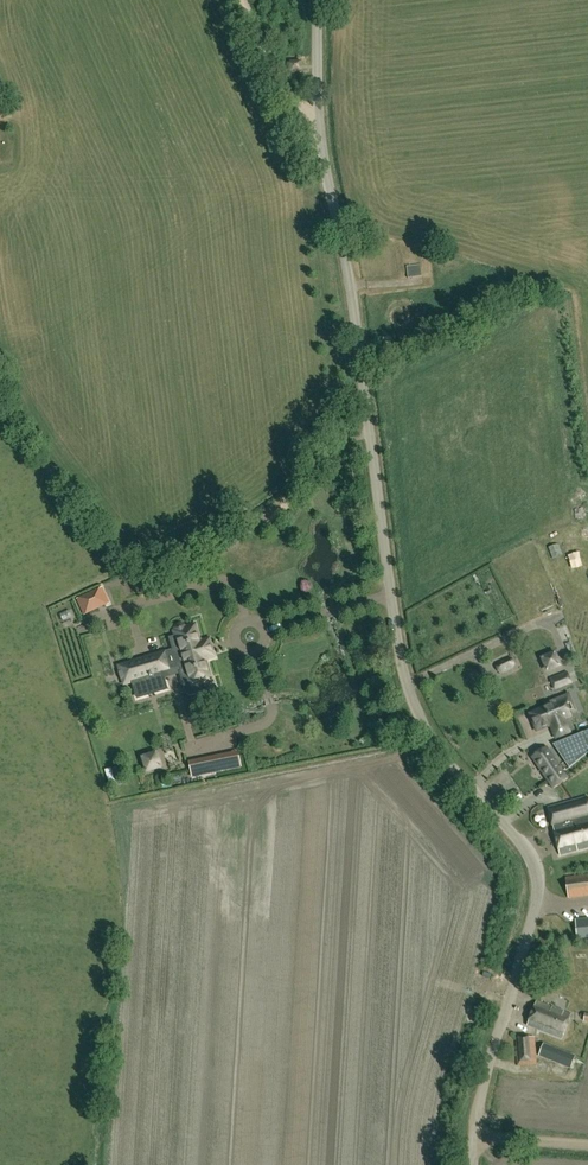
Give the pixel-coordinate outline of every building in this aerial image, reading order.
[(291,71),(300,71),(300,63),(291,63),(291,71)] [(408,278),(422,276),(420,264),(406,266),(408,278)] [(84,615),(110,603),(103,587),(77,599),(84,615)] [(212,639),(205,641),(200,642),(195,625),(185,628),(184,628),(184,627),(183,626),(182,626),(182,625),(181,625),(180,625),(179,625),(178,625),(178,626),(177,626),(177,627),(176,627),(176,628),(176,629),(175,630),(176,630),(176,631),(175,631),(180,649),(120,667),(125,684),(163,672),(179,667),(181,674),(186,690),(188,693),(190,694),(193,694),(205,690),(204,685),(203,684),(201,685),(200,680),(210,677),(205,659),(210,658),(217,656),(212,639)] [(502,672),(512,667),(514,664),(511,658),(506,658),(497,662),(495,666),(498,672),(502,672)] [(555,691),(572,684),(567,671),(549,678),(555,691)] [(569,731),(563,718),(570,716),(562,697),(547,704),(548,706),(537,710),(538,712),(534,714),(532,716),(536,726),(540,726),(543,725),(544,727),(550,724),(556,737),(569,731)] [(587,752),(587,748),(583,733),(554,745),(569,767),(587,752)] [(554,788),(567,778),(546,747),(532,757),(554,788)] [(163,768),(158,752),(141,757),(146,773),(163,768)] [(238,752),(188,763),(191,777),(241,767),(238,752)] [(579,819),(574,802),(566,804),(551,808),(555,826),(553,826),(560,856),(587,848),(587,817),(579,819)] [(587,895),(587,874),(566,877),(569,898),(587,895)] [(587,937),(587,919),(576,920),(577,938),(587,937)] [(562,1039),(571,1015),(536,1001),(527,1025),(562,1039)] [(518,1065),(536,1064),(534,1036),(516,1038),(518,1065)] [(539,1055),(544,1057),(571,1067),(575,1056),(543,1043),(539,1055)]
